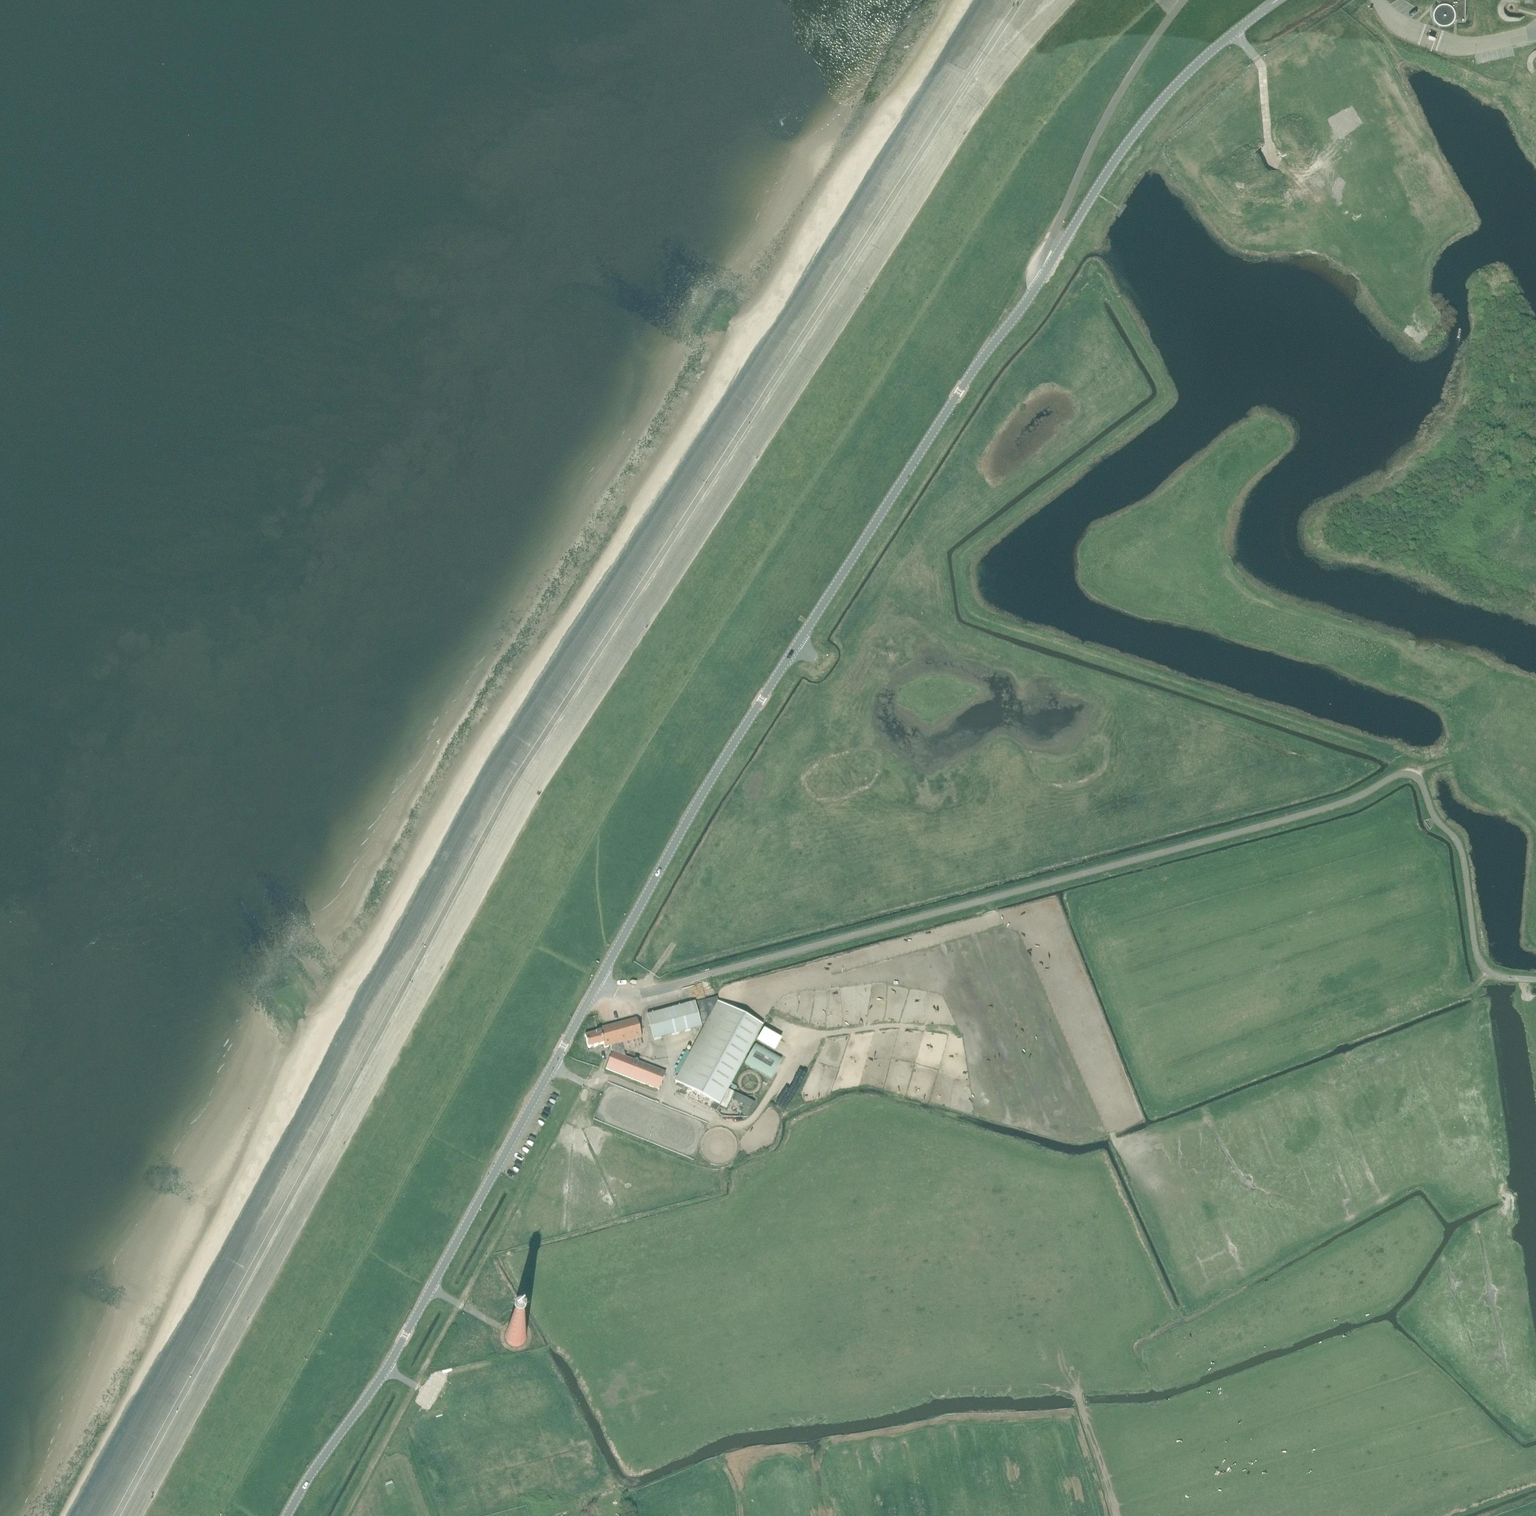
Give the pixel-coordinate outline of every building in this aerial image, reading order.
[(1466,0),(1440,0),(1440,2),(1439,2),(1438,3),(1436,5),(1435,7),(1434,9),(1434,11),(1434,13),(1434,15),(1434,17),(1435,18),(1437,20),(1438,21),(1440,22),(1442,23),(1444,23),(1446,23),(1448,23),(1450,22),(1452,21),(1454,19),(1454,18),(1457,18),(1457,20),(1465,20),(1466,0)] [(718,1002),(717,999),(717,998),(695,1003),(646,1016),(653,1041),(701,1028),(700,1023),(705,1026),(675,1082),(679,1084),(677,1087),(682,1090),(680,1095),(684,1096),(688,1089),(714,1103),(711,1109),(716,1111),(762,1026),(718,1002)] [(642,1038),(637,1021),(636,1019),(599,1029),(600,1031),(599,1031),(585,1036),(588,1048),(603,1044),(604,1048),(610,1046),(612,1052),(606,1069),(659,1090),(665,1073),(625,1057),(621,1044),(642,1038)] [(735,1096),(732,1103),(745,1109),(741,1117),(748,1120),(755,1106),(735,1096)] [(523,1328),(520,1326),(515,1325),(511,1326),(507,1329),(506,1331),(505,1333),(504,1337),(505,1341),(507,1343),(509,1345),(513,1347),(516,1348),(519,1347),(522,1345),(525,1343),(526,1340),(527,1336),(526,1332),(523,1328)]
